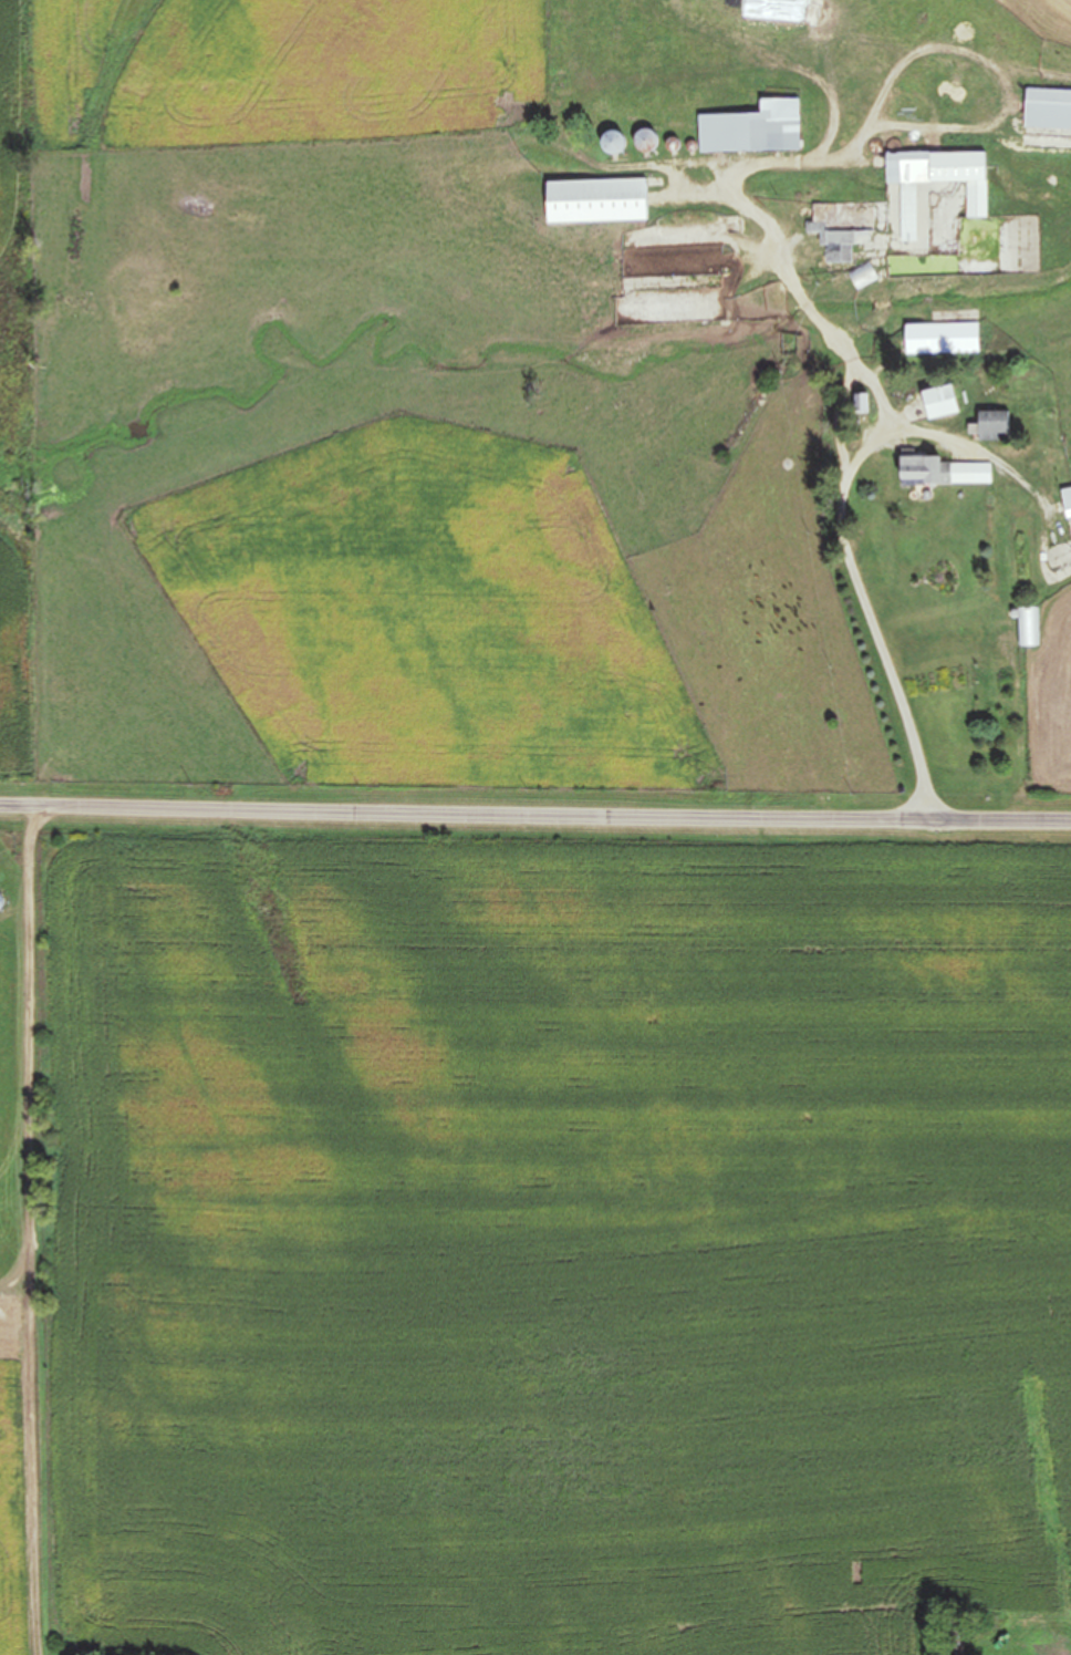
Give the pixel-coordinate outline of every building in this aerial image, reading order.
[(744,20),(811,22),(811,0),(745,0),(744,20)] [(1070,132),(1070,91),(1023,90),(1022,130),(1070,132)] [(797,152),(797,101),(756,101),(757,116),(696,116),(697,153),(797,152)] [(600,157),(623,153),(619,131),(596,135),(600,157)] [(986,219),(986,154),(883,154),(883,185),(899,185),(899,243),(915,243),(915,183),(965,183),(965,219),(986,219)] [(541,183),(541,225),(644,223),(643,181),(541,183)] [(804,205),(804,235),(817,235),(817,247),(823,247),(823,264),(852,264),(852,235),(888,234),(887,204),(804,205)] [(620,328),(618,252),(573,253),(574,329),(620,328)] [(848,273),(854,290),(877,282),(871,265),(848,273)] [(906,325),(906,355),(981,355),(981,325),(906,325)] [(926,422),(961,413),(954,385),(919,394),(926,422)] [(1011,413),(976,413),(976,427),(969,427),(969,438),(1011,438),(1011,413)] [(941,466),(941,459),(896,459),(896,487),(993,486),(993,465),(941,466)] [(1064,518),(1070,517),(1070,487),(1060,489),(1064,518)] [(1018,647),(1041,647),(1041,609),(1018,609),(1018,647)] [(1010,697),(1022,697),(1022,674),(1010,674),(1010,697)]
